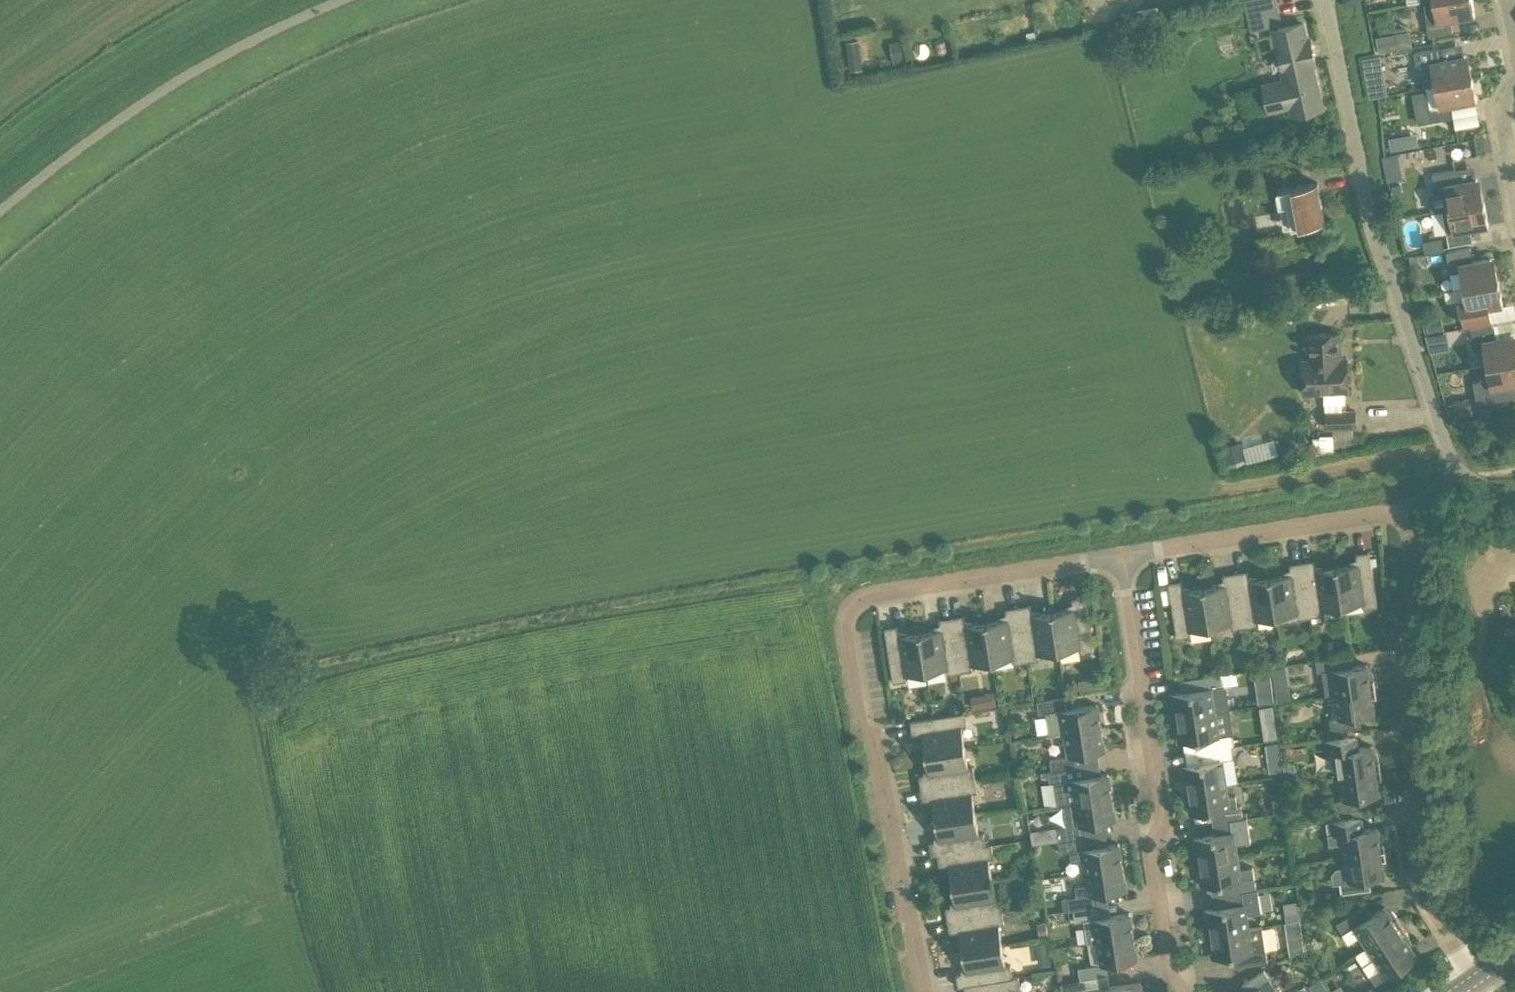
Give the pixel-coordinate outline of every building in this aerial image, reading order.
[(1251,30),(1282,23),(1277,0),(1245,0),(1251,30)] [(1438,13),(1425,15),(1429,36),(1452,31),(1450,19),(1474,15),(1471,0),(1435,0),(1438,13)] [(1163,14),(1161,1),(1137,5),(1139,18),(1163,14)] [(1133,11),(1123,12),(1125,22),(1135,21),(1133,11)] [(1272,31),(1283,78),(1263,83),(1270,112),(1290,107),(1292,115),(1323,107),(1313,65),(1315,65),(1309,38),(1306,38),(1303,24),(1272,31)] [(945,29),(932,31),(937,55),(950,53),(945,29)] [(1411,44),(1409,31),(1396,34),(1398,46),(1411,44)] [(847,38),(848,65),(863,64),(861,37),(847,38)] [(890,43),(892,58),(906,55),(904,41),(890,43)] [(1463,55),(1440,59),(1437,47),(1413,52),(1416,64),(1429,61),(1433,84),(1471,77),(1471,76),(1468,77),(1463,55)] [(1361,58),(1367,90),(1385,86),(1378,55),(1374,55),(1361,58)] [(1471,77),(1433,84),(1426,85),(1430,108),(1428,108),(1430,121),(1454,116),(1452,104),(1476,100),(1471,77)] [(1403,149),(1401,137),(1390,139),(1391,151),(1403,149)] [(1476,178),(1458,181),(1455,169),(1432,174),(1436,194),(1445,193),(1448,208),(1484,201),(1483,200),(1480,201),(1476,178)] [(1285,228),(1325,221),(1318,183),(1277,191),(1285,228)] [(1452,208),(1455,223),(1445,225),(1448,245),(1472,241),(1470,228),(1488,225),(1484,201),(1448,208),(1449,209),(1452,208)] [(1424,240),(1426,251),(1442,248),(1440,237),(1424,240)] [(1490,257),(1472,260),(1470,247),(1446,251),(1450,272),(1459,271),(1462,287),(1498,280),(1498,279),(1494,280),(1490,257)] [(1425,254),(1409,256),(1410,268),(1427,266),(1425,254)] [(1466,287),(1468,298),(1459,300),(1464,325),(1491,320),(1489,308),(1502,305),(1498,280),(1462,287),(1462,288),(1466,287)] [(1443,331),(1441,319),(1427,322),(1429,334),(1443,331)] [(1496,337),(1494,326),(1470,330),(1474,351),(1484,349),(1487,364),(1514,359),(1514,339),(1514,334),(1496,337)] [(1302,362),(1304,394),(1348,392),(1347,360),(1341,360),(1340,334),(1308,336),(1309,361),(1302,362)] [(1493,378),(1473,381),(1478,403),(1510,397),(1508,385),(1514,383),(1514,359),(1487,364),(1487,365),(1491,365),(1493,378)] [(1472,413),(1469,399),(1453,402),(1453,405),(1448,406),(1448,408),(1450,414),(1453,424),(1458,423),(1456,417),(1472,413)] [(1481,407),(1479,413),(1483,418),(1490,417),(1492,410),(1487,405),(1481,407)] [(1327,429),(1356,428),(1355,412),(1327,413),(1327,429)] [(1241,441),(1223,446),(1229,467),(1247,462),(1244,454),(1241,441)] [(1276,445),(1279,454),(1286,452),(1284,443),(1276,445)] [(1357,563),(1337,567),(1343,606),(1364,603),(1364,608),(1377,606),(1369,551),(1356,553),(1357,563)] [(1343,606),(1337,567),(1316,570),(1314,560),(1302,562),(1310,616),(1323,614),(1322,609),(1343,606)] [(1291,574),(1270,577),(1276,617),(1297,613),(1298,618),(1310,616),(1302,562),(1289,564),(1291,574)] [(1248,570),(1236,572),(1244,627),(1257,625),(1256,620),(1276,617),(1270,577),(1250,580),(1248,570)] [(1244,627),(1236,572),(1223,574),(1225,584),(1204,587),(1210,627),(1231,624),(1232,629),(1244,627)] [(1210,627),(1204,587),(1183,591),(1182,581),(1169,583),(1177,637),(1190,635),(1189,630),(1210,627)] [(1073,608),(1053,611),(1059,651),(1080,648),(1081,653),(1094,651),(1085,596),(1072,598),(1073,608)] [(1030,605),(1018,607),(1027,661),(1039,659),(1038,654),(1059,651),(1053,611),(1032,615),(1030,605)] [(1027,661),(1018,607),(1006,609),(1007,619),(986,622),(993,661),(1013,658),(1014,663),(1027,661)] [(964,615),(952,617),(960,672),(973,670),(972,665),(993,661),(986,622),(966,625),(964,615)] [(960,672),(952,617),(939,619),(941,629),(920,632),(926,672),(947,669),(948,674),(960,672)] [(926,672),(920,632),(899,636),(898,626),(885,628),(893,682),(906,680),(906,675),(926,672)] [(1504,644),(1514,676),(1514,640),(1504,644)] [(1370,664),(1367,664),(1346,667),(1345,655),(1316,659),(1318,672),(1322,671),(1325,695),(1336,694),(1375,688),(1374,679),(1374,674),(1370,670),(1370,664)] [(1270,669),(1258,671),(1259,681),(1271,680),(1270,669)] [(1223,686),(1221,674),(1197,678),(1199,689),(1171,694),(1173,708),(1178,708),(1180,717),(1214,712),(1211,688),(1223,686)] [(1101,676),(1093,678),(1094,688),(1102,686),(1101,676)] [(1276,688),(1277,699),(1291,698),(1289,686),(1276,688)] [(1375,688),(1336,694),(1338,707),(1333,707),(1334,718),(1330,719),(1331,731),(1355,728),(1353,716),(1377,712),(1376,706),(1377,705),(1378,703),(1375,688)] [(994,693),(985,694),(987,707),(996,705),(994,693)] [(1067,709),(1065,697),(1037,701),(1039,713),(1047,712),(1051,735),(1066,732),(1101,727),(1097,704),(1067,709)] [(950,705),(951,714),(962,713),(960,703),(950,705)] [(1273,706),(1260,708),(1262,723),(1275,721),(1273,706)] [(925,753),(965,747),(962,726),(967,725),(965,712),(910,721),(912,734),(922,732),(925,753)] [(1214,712),(1180,717),(1181,727),(1176,727),(1179,742),(1206,738),(1208,750),(1234,746),(1231,723),(1216,725),(1214,712)] [(1101,727),(1066,732),(1070,755),(1050,758),(1052,770),(1048,770),(1048,771),(1076,767),(1074,755),(1105,750),(1101,727)] [(1373,750),(1372,745),(1351,748),(1350,737),(1326,740),(1328,752),(1337,751),(1341,775),(1380,769),(1379,760),(1378,755),(1377,753),(1375,751),(1373,750)] [(1210,761),(1182,766),(1185,780),(1189,780),(1191,789),(1226,784),(1222,760),(1234,758),(1232,746),(1234,746),(1208,750),(1210,761)] [(965,747),(925,753),(929,774),(919,775),(921,788),(975,779),(973,767),(968,767),(965,747)] [(1268,759),(1270,772),(1282,770),(1280,757),(1268,759)] [(1054,782),(1058,805),(1064,804),(1077,802),(1112,796),(1108,773),(1077,778),(1076,767),(1048,771),(1049,777),(1050,783),(1054,782)] [(1380,769),(1341,775),(1344,799),(1335,800),(1337,812),(1360,809),(1359,797),(1379,794),(1379,790),(1381,788),(1382,786),(1382,783),(1382,781),(1381,778),(1382,778),(1380,769)] [(1007,776),(1008,782),(1012,785),(1018,784),(1016,774),(1007,776)] [(977,791),(975,779),(921,788),(923,800),(933,799),(936,819),(976,813),(972,792),(977,791)] [(1226,784),(1191,789),(1192,799),(1188,799),(1190,814),(1218,810),(1219,822),(1247,817),(1243,818),(1241,806),(1237,806),(1235,796),(1228,797),(1226,784)] [(1077,802),(1064,804),(1067,826),(1057,828),(1059,840),(1086,836),(1085,824),(1115,820),(1112,796),(1077,802)] [(1288,811),(1286,797),(1272,798),(1274,813),(1288,811)] [(976,813),(936,819),(939,840),(929,842),(931,855),(937,854),(986,846),(986,845),(984,833),(979,834),(976,813)] [(1247,817),(1219,822),(1221,833),(1193,837),(1196,852),(1200,852),(1202,861),(1237,856),(1235,844),(1251,842),(1247,817)] [(1378,831),(1377,827),(1356,830),(1355,818),(1326,822),(1329,845),(1344,843),(1346,856),(1385,850),(1384,842),(1383,837),(1382,834),(1380,832),(1378,831)] [(1086,836),(1059,840),(1061,852),(1070,851),(1072,861),(1086,859),(1088,871),(1123,866),(1119,843),(1088,848),(1086,836)] [(986,845),(986,846),(937,854),(939,866),(949,864),(952,885),(992,878),(989,858),(994,857),(992,844),(986,845)] [(1346,856),(1347,866),(1335,868),(1330,874),(1331,883),(1340,882),(1342,894),(1365,890),(1363,878),(1387,875),(1387,870),(1387,867),(1388,865),(1387,862),(1387,859),(1385,850),(1346,856)] [(1237,856),(1202,861),(1203,871),(1199,871),(1201,886),(1229,882),(1230,893),(1258,889),(1256,889),(1253,867),(1239,869),(1237,856)] [(1123,866),(1088,871),(1090,883),(1075,886),(1077,896),(1068,898),(1069,910),(1097,906),(1095,894),(1126,889),(1123,866)] [(992,878),(952,885),(956,905),(946,907),(948,919),(1002,911),(1000,898),(995,899),(992,878)] [(1258,889),(1230,893),(1232,905),(1205,909),(1207,924),(1212,923),(1213,933),(1248,928),(1246,914),(1262,912),(1258,889)] [(1097,906),(1069,910),(1073,909),(1075,921),(1095,918),(1099,941),(1133,936),(1130,913),(1099,917),(1097,906)] [(1386,906),(1385,906),(1367,918),(1361,908),(1336,923),(1349,943),(1361,935),(1368,946),(1402,925),(1397,917),(1393,911),(1392,911),(1389,910),(1386,906)] [(1004,923),(1002,911),(948,919),(950,932),(960,930),(963,951),(1002,945),(999,924),(1004,923)] [(1047,921),(1039,923),(1040,933),(1048,932),(1047,921)] [(1402,925),(1368,946),(1356,954),(1376,985),(1400,969),(1394,959),(1413,947),(1410,941),(1410,939),(1410,938),(1402,925)] [(1248,928),(1213,933),(1215,942),(1210,943),(1212,958),(1240,954),(1242,966),(1268,961),(1264,939),(1250,941),(1248,928)] [(1288,937),(1290,947),(1304,945),(1302,935),(1288,937)] [(1133,936),(1099,941),(1102,964),(1078,967),(1080,979),(1108,975),(1106,964),(1137,959),(1133,936)] [(1047,942),(1037,943),(1039,954),(1049,953),(1047,942)] [(1002,945),(963,951),(966,972),(956,973),(958,987),(964,986),(1013,978),(1013,977),(1011,965),(1006,966),(1002,945)] [(1277,989),(1264,970),(1242,984),(1247,991),(1279,991),(1277,989)] [(1080,979),(1082,991),(1095,989),(1096,991),(1142,991),(1140,982),(1110,987),(1108,975),(1080,979)] [(964,986),(965,991),(1016,991),(1016,990),(1021,989),(1019,976),(1013,977),(1013,978),(964,986)] [(1320,979),(1309,987),(1312,991),(1325,991),(1327,990),(1320,979)]
